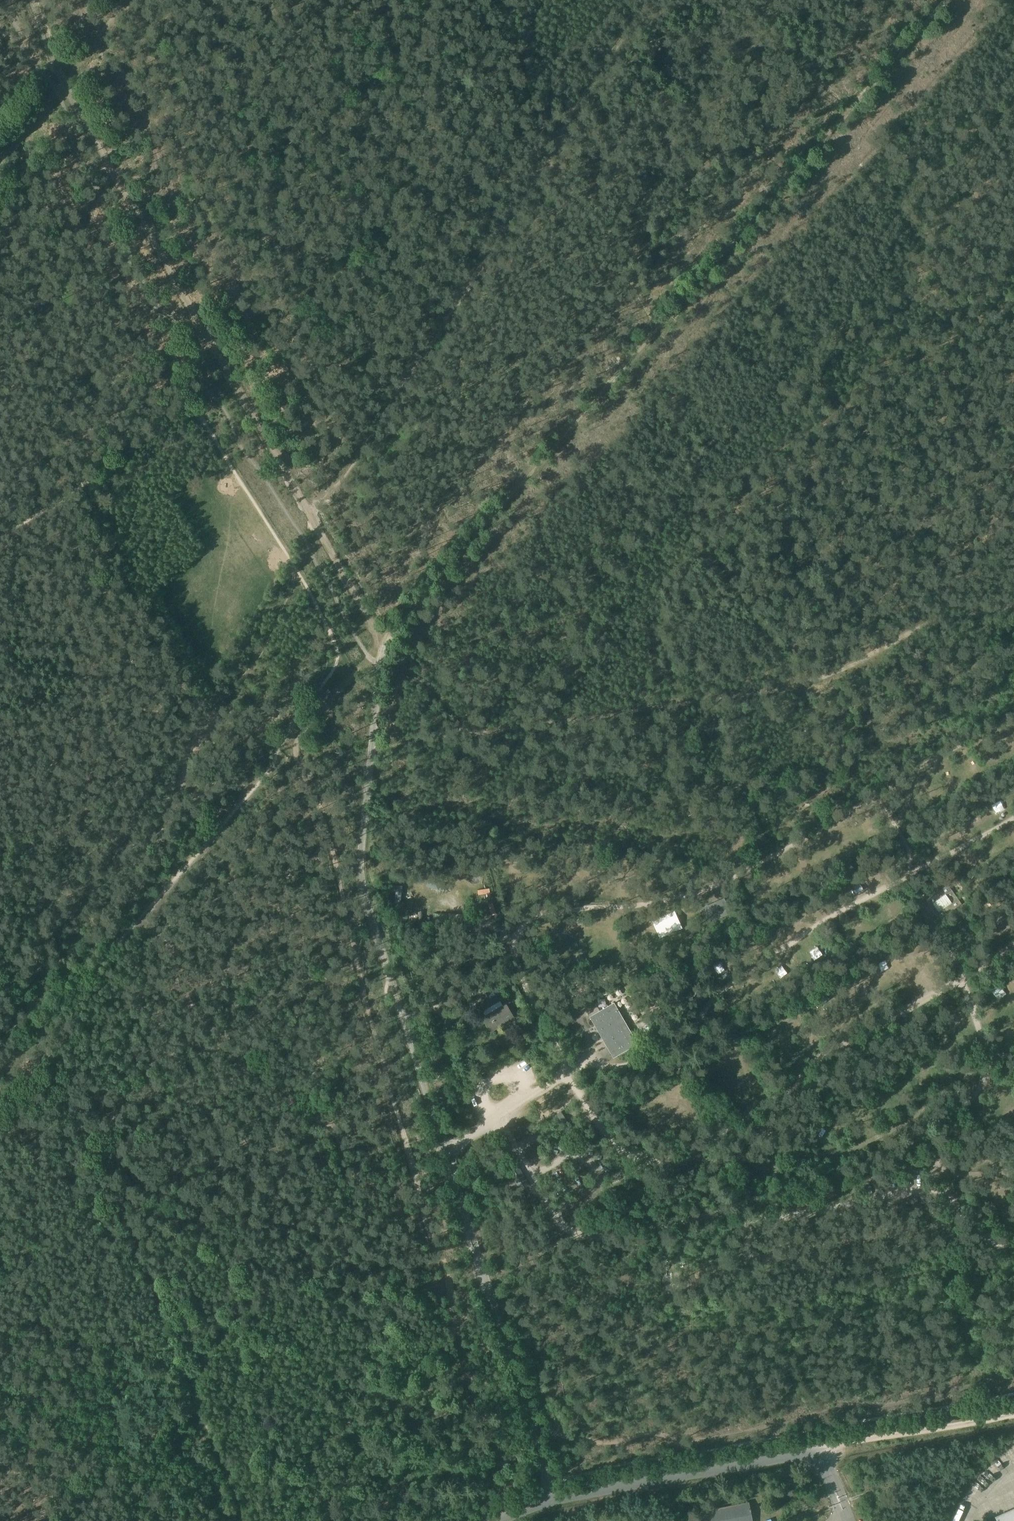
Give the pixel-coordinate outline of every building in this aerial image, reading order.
[(1009,736),(1003,740),(1008,747),(1013,743),(1009,736)] [(990,742),(982,745),(987,759),(994,756),(990,742)] [(930,783),(922,788),(927,796),(935,791),(930,783)] [(970,819),(978,815),(974,806),(966,810),(970,819)] [(866,830),(873,827),(870,819),(863,821),(866,830)] [(962,860),(964,864),(974,861),(972,856),(962,860)] [(756,884),(758,892),(767,889),(764,881),(756,884)] [(927,899),(940,919),(962,904),(948,884),(927,899)] [(879,915),(887,911),(884,903),(875,907),(879,915)] [(660,939),(682,928),(674,911),(652,921),(660,939)] [(856,913),(846,916),(851,929),(861,926),(856,913)] [(811,939),(802,942),(807,957),(816,954),(811,939)] [(716,968),(724,964),(717,951),(709,955),(716,968)] [(991,994),(998,988),(992,980),(985,986),(991,994)] [(490,1001),(500,995),(496,987),(485,993),(490,1001)] [(613,1058),(638,1044),(614,1002),(589,1016),(613,1058)] [(491,1031),(514,1018),(506,1004),(483,1017),(491,1031)] [(786,1007),(775,1013),(780,1022),(790,1016),(786,1007)] [(766,1019),(756,1023),(761,1033),(770,1029),(766,1019)] [(874,1085),(867,1092),(879,1104),(886,1097),(874,1085)] [(851,1098),(846,1105),(860,1116),(866,1109),(851,1098)] [(1000,1100),(1001,1111),(1012,1109),(1011,1098),(1000,1100)] [(983,1103),(971,1109),(974,1116),(987,1110),(983,1103)] [(978,1158),(980,1152),(972,1149),(970,1155),(978,1158)] [(764,1167),(763,1155),(750,1156),(751,1169),(764,1167)] [(508,1169),(520,1191),(530,1185),(517,1163),(508,1169)] [(700,1512),(701,1520),(752,1520),(749,1502),(700,1512)] [(995,1516),(997,1520),(1013,1520),(1013,1508),(995,1516)]
